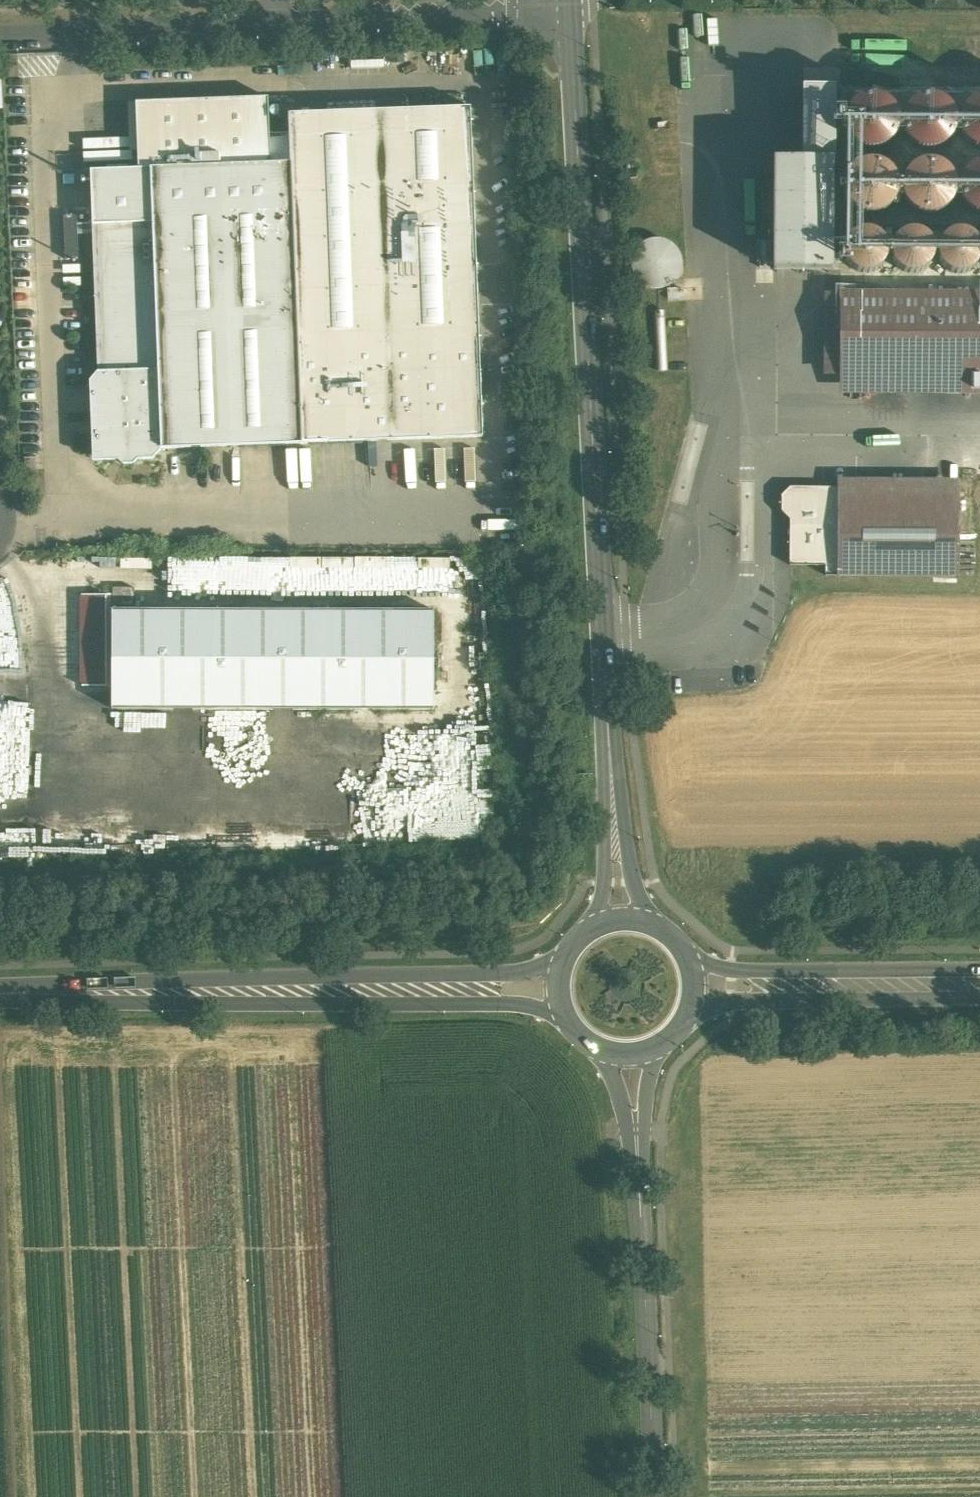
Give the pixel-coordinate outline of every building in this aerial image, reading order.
[(801,158),(831,158),(830,87),(800,87),(801,158)] [(268,97),(136,102),(138,168),(150,168),(270,163),(268,97)] [(468,107),(288,113),(290,163),(301,443),(481,436),(468,107)] [(801,158),(773,158),(773,180),(773,236),(773,270),(832,269),(831,158),(801,158)] [(895,197),(897,187),(895,177),(889,168),(880,162),(870,160),(860,163),(851,168),(845,177),(843,188),(845,198),(851,206),(860,212),(871,214),(881,212),(889,206),(895,197)] [(953,198),(955,187),(953,177),(947,168),(938,162),(927,160),(917,163),(908,169),(902,178),(900,188),(903,198),(909,207),(918,213),(928,215),(938,213),(947,207),(953,198)] [(636,162),(626,163),(627,178),(637,178),(636,162)] [(270,163),(150,168),(138,168),(90,170),(92,225),(98,371),(158,369),(162,448),(301,443),(290,163),(270,163)] [(773,180),(762,180),(761,236),(773,236),(773,180)] [(885,259),(887,251),(885,242),(880,235),(873,231),(864,229),(856,231),(849,236),(845,243),(843,251),(845,260),(850,267),(857,271),(865,273),(873,271),(880,266),(885,259)] [(932,259),(934,251),(932,243),(927,236),(920,231),(911,229),(903,231),(896,236),(891,243),(890,251),(891,260),(896,267),(903,272),(912,273),(920,271),(927,267),(932,259)] [(979,252),(979,250),(978,243),(974,236),(966,231),(958,229),(950,231),(943,236),(938,243),(936,252),(938,260),(943,267),(950,272),(959,273),(967,271),(974,267),(979,259),(979,252)] [(679,273),(681,263),(679,254),(674,246),(665,240),(656,239),(646,241),(638,246),(633,254),(631,264),(633,273),(639,281),(647,286),(657,288),(666,286),(674,281),(679,273)] [(679,288),(668,288),(668,299),(679,299),(679,288)] [(841,292),(840,375),(979,376),(979,293),(841,292)] [(158,369),(98,371),(90,381),(93,461),(118,460),(122,464),(133,464),(137,459),(152,458),(162,448),(158,369)] [(814,495),(806,487),(789,486),(781,495),(781,511),(789,519),(789,565),(825,565),(825,576),(836,576),(837,495),(814,495)] [(959,496),(838,495),(837,495),(836,576),(958,576),(959,496)] [(0,581),(0,831),(15,831),(46,850),(105,852),(111,843),(136,843),(151,818),(148,810),(158,806),(141,796),(144,790),(144,778),(149,776),(145,766),(164,767),(159,776),(174,776),(171,771),(190,763),(201,744),(194,740),(219,740),(188,721),(58,718),(57,764),(25,763),(30,569),(0,581)] [(83,690),(112,689),(111,612),(110,598),(82,598),(83,690)] [(432,605),(111,612),(112,689),(113,710),(434,703),(432,605)]
